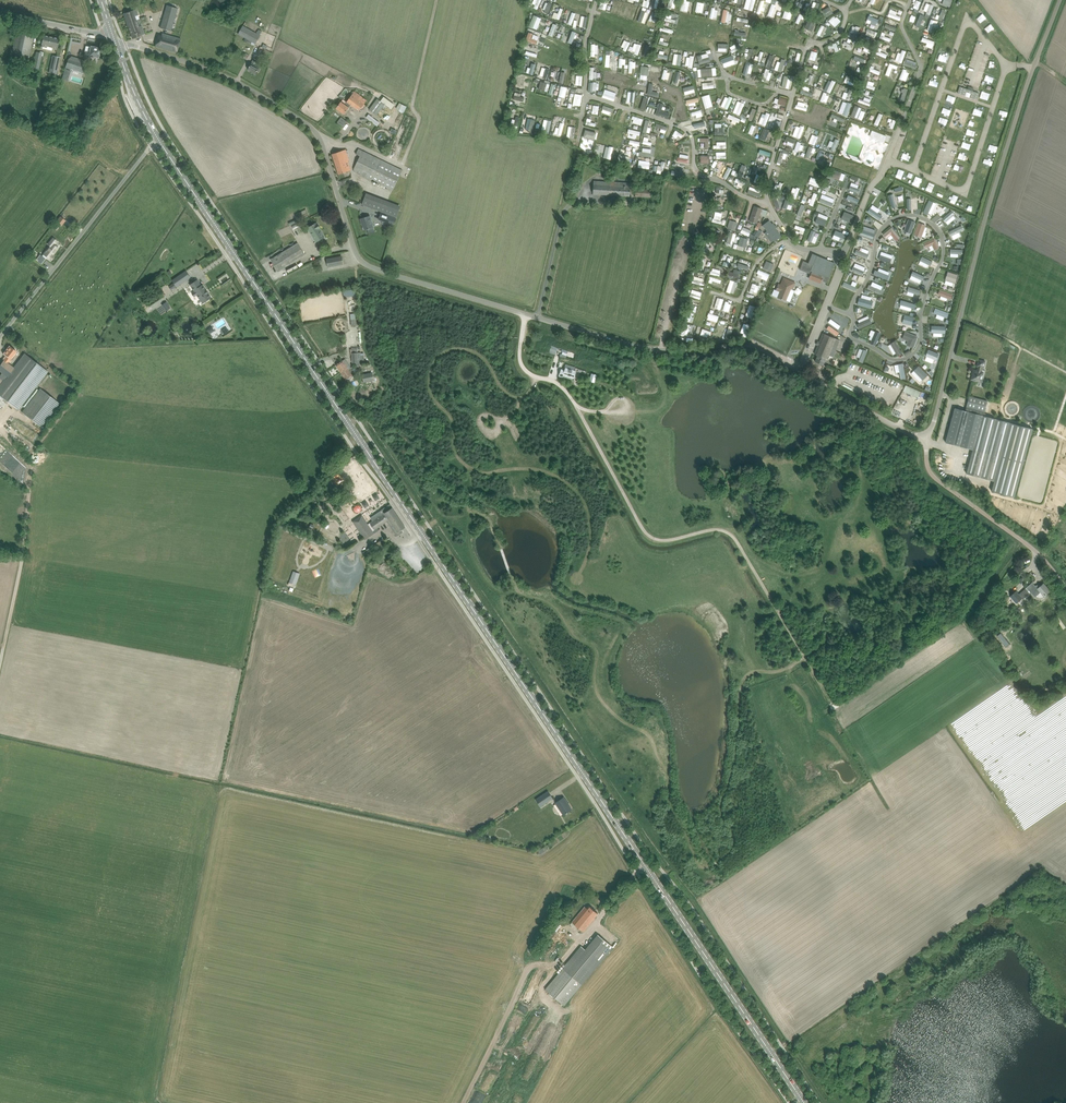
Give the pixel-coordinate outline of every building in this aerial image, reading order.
[(751,0),(742,0),(741,9),(750,10),(751,0)] [(678,1),(677,11),(685,11),(686,2),(678,1)] [(700,9),(700,2),(692,2),(692,12),(697,12),(697,9),(700,9)] [(926,3),(925,6),(922,6),(921,11),(923,11),(922,14),(927,15),(930,4),(926,3)] [(629,4),(625,17),(632,19),(635,10),(632,9),(633,6),(629,4)] [(171,31),(172,25),(177,8),(167,5),(160,28),(171,31)] [(826,6),(820,9),(824,16),(830,13),(826,6)] [(557,19),(559,8),(556,7),(555,13),(551,12),(550,18),(557,19)] [(786,20),(789,10),(781,8),(779,18),(786,20)] [(132,38),(142,35),(141,35),(144,34),(142,26),(139,27),(136,20),(139,19),(136,9),(124,14),(132,38)] [(638,10),(634,19),(641,22),(645,12),(638,10)] [(653,19),(650,18),(653,12),(649,10),(645,20),(652,23),(653,19)] [(890,10),(889,13),(885,12),(884,16),(896,20),(898,15),(893,14),(894,11),(890,10)] [(568,25),(572,13),(569,11),(564,23),(568,25)] [(795,13),(792,23),(795,24),(797,18),(799,19),(800,14),(795,13)] [(903,21),(910,24),(914,16),(906,13),(903,21)] [(864,18),(868,20),(866,24),(875,28),(880,17),(878,16),(877,20),(865,15),(864,18)] [(929,31),(933,20),(928,18),(923,29),(929,31)] [(809,30),(812,22),(804,19),(801,27),(809,30)] [(546,34),(551,36),(555,24),(549,22),(546,34)] [(596,29),(592,28),(591,34),(597,36),(601,24),(598,23),(596,29)] [(891,31),(893,27),(883,23),(881,26),(891,31)] [(847,31),(853,34),(855,27),(849,24),(847,31)] [(261,35),(243,25),(238,33),(249,40),(248,42),(255,45),(256,43),(261,35)] [(605,41),(610,28),(607,27),(603,34),(602,34),(600,38),(605,41)] [(17,29),(16,35),(12,54),(29,57),(34,33),(17,29)] [(177,52),(181,39),(162,33),(161,36),(158,35),(155,46),(177,52)] [(49,46),(51,37),(43,35),(41,48),(42,48),(43,46),(47,47),(47,46),(49,46)] [(660,41),(660,37),(657,36),(655,44),(664,45),(665,42),(660,41)] [(923,42),(922,45),(929,48),(932,41),(919,36),(918,40),(923,42)] [(59,38),(51,37),(49,46),(53,47),(53,49),(57,50),(59,38)] [(617,46),(620,48),(619,50),(622,52),(627,42),(621,39),(617,46)] [(634,55),(638,45),(631,42),(628,49),(626,48),(624,51),(630,53),(630,54),(634,55)] [(823,45),(825,50),(827,49),(828,53),(835,50),(833,42),(823,45)] [(860,50),(866,53),(868,47),(857,43),(856,46),(861,47),(860,50)] [(982,46),(974,43),(966,67),(975,70),(982,46)] [(89,56),(98,58),(99,57),(100,56),(100,54),(99,54),(100,48),(99,47),(98,46),(97,47),(91,46),(90,47),(86,46),(84,56),(89,57),(89,56)] [(273,53),(261,46),(258,51),(271,58),(273,53)] [(758,61),(759,51),(756,51),(755,55),(752,55),(751,60),(758,61)] [(36,52),(32,69),(39,70),(42,53),(36,52)] [(762,67),(767,68),(770,55),(765,54),(762,67)] [(52,55),(49,72),(57,74),(60,57),(52,55)] [(682,56),(682,67),(690,67),(690,55),(686,55),(686,56),(682,56)] [(859,63),(861,58),(851,55),(849,60),(859,63)] [(68,59),(66,67),(72,69),(84,72),(87,62),(82,60),(70,56),(68,59)] [(720,65),(730,63),(728,56),(718,58),(720,65)] [(772,64),(771,70),(779,71),(782,59),(777,58),(776,65),(772,64)] [(902,58),(901,65),(913,68),(914,61),(902,58)] [(259,68),(261,69),(264,62),(260,59),(258,62),(257,61),(257,62),(253,60),(248,69),(252,72),(255,74),(259,68)] [(645,75),(646,66),(637,65),(637,75),(645,75)] [(876,75),(877,70),(874,69),(875,65),(871,65),(871,66),(867,65),(865,72),(876,75)] [(698,76),(709,75),(709,67),(698,67),(698,76)] [(904,76),(906,70),(899,68),(895,79),(899,80),(900,79),(904,81),(905,77),(904,76)] [(673,81),(676,82),(678,74),(671,72),(669,83),(672,84),(673,81)] [(778,87),(785,89),(788,77),(781,76),(778,87)] [(826,93),(832,81),(826,78),(820,90),(826,93)] [(871,90),(872,86),(870,85),(871,82),(865,80),(862,87),(871,90)] [(796,93),(808,98),(809,92),(805,91),(807,87),(799,84),(796,93)] [(560,92),(562,93),(564,86),(558,85),(555,96),(559,96),(560,92)] [(690,85),(680,87),(681,94),(692,92),(690,85)] [(979,93),(960,86),(957,93),(965,95),(965,96),(969,97),(977,99),(979,93)] [(344,114),(347,109),(351,105),(359,111),(367,100),(355,91),(345,104),(341,102),(336,108),(344,114)] [(521,95),(516,95),(516,92),(511,91),(510,100),(521,101),(521,95)] [(577,106),(580,94),(572,92),(569,104),(577,106)] [(822,103),(826,94),(820,92),(816,100),(822,103)] [(725,97),(721,96),(717,107),(724,110),(729,96),(726,95),(725,97)] [(377,98),(369,110),(377,115),(384,106),(385,104),(391,109),(393,106),(394,104),(383,96),(380,100),(377,98)] [(779,97),(777,104),(785,106),(787,99),(779,97)] [(866,106),(868,99),(860,97),(858,104),(866,106)] [(798,105),(798,101),(793,101),(792,109),(803,110),(803,106),(798,105)] [(840,103),(839,107),(835,106),(834,111),(837,111),(836,114),(840,115),(843,104),(840,103)] [(607,115),(610,107),(600,104),(598,112),(607,115)] [(687,111),(689,116),(694,114),(695,117),(699,116),(696,107),(687,111)] [(391,131),(394,133),(403,113),(400,111),(391,131)] [(763,111),(762,114),(759,113),(755,123),(762,126),(767,113),(763,111)] [(829,121),(832,122),(833,120),(839,122),(840,118),(828,113),(828,116),(831,117),(829,121)] [(874,113),(869,125),(874,127),(879,115),(874,113)] [(380,122),(369,114),(367,117),(377,125),(380,122)] [(630,114),(628,121),(638,125),(640,118),(630,114)] [(345,125),(347,121),(341,117),(337,122),(343,126),(345,124),(345,125)] [(774,128),(776,119),(769,117),(767,126),(774,128)] [(556,127),(552,126),(551,133),(558,135),(561,122),(557,121),(556,127)] [(657,128),(656,131),(662,133),(664,126),(653,123),(652,127),(657,128)] [(800,126),(792,125),(790,136),(797,138),(800,126)] [(712,126),(711,135),(720,135),(720,127),(712,126)] [(582,129),(580,136),(592,139),(594,132),(582,129)] [(668,135),(675,140),(679,135),(672,130),(668,135)] [(880,134),(877,140),(884,142),(886,136),(880,134)] [(639,145),(638,156),(644,157),(644,153),(649,153),(649,147),(648,147),(649,141),(645,141),(646,137),(640,136),(639,145)] [(787,143),(788,138),(782,136),(778,146),(782,147),(784,142),(787,143)] [(696,137),(696,143),(701,143),(701,148),(706,148),(705,137),(696,137)] [(339,174),(351,170),(348,159),(349,158),(346,149),(332,154),(339,174)] [(354,171),(359,174),(393,190),(403,170),(363,151),(358,149),(356,154),(360,156),(354,169),(354,171)] [(766,157),(768,152),(756,149),(755,154),(766,157)] [(697,155),(697,163),(706,163),(706,155),(697,155)] [(635,168),(648,168),(648,159),(638,159),(638,163),(635,163),(635,168)] [(804,184),(815,187),(817,180),(807,177),(804,184)] [(630,196),(630,190),(631,183),(614,182),(615,178),(608,178),(608,181),(594,180),(593,193),(630,196)] [(732,180),(732,183),(734,183),(734,187),(740,187),(740,179),(732,180)] [(746,186),(743,194),(756,198),(759,190),(746,186)] [(651,197),(651,192),(651,189),(636,188),(635,196),(651,197)] [(889,193),(884,195),(888,207),(893,206),(889,193)] [(362,204),(377,210),(397,217),(400,208),(365,195),(362,204)] [(780,208),(787,210),(790,200),(782,198),(780,208)] [(864,214),(879,218),(880,213),(871,210),(873,204),(868,202),(864,214)] [(754,205),(749,221),(757,223),(762,208),(754,205)] [(944,221),(951,213),(947,209),(940,218),(944,221)] [(397,218),(381,212),(378,220),(394,225),(395,223),(397,218)] [(60,216),(56,222),(61,226),(66,220),(60,216)] [(365,230),(373,227),(370,216),(361,219),(362,223),(363,223),(365,230)] [(908,232),(912,221),(905,218),(901,229),(908,232)] [(732,231),(735,222),(726,219),(723,228),(732,231)] [(918,236),(922,224),(916,221),(911,234),(918,236)] [(317,241),(320,239),(324,236),(319,227),(317,223),(314,224),(308,227),(317,241)] [(801,233),(802,227),(791,225),(790,231),(801,233)] [(745,236),(747,229),(739,226),(737,233),(745,236)] [(891,235),(896,241),(901,237),(892,227),(883,234),(887,238),(891,235)] [(732,238),(733,232),(725,231),(724,243),(727,243),(728,238),(732,238)] [(734,247),(741,249),(745,239),(737,236),(734,247)] [(926,246),(928,250),(936,247),(932,237),(921,242),(923,247),(926,246)] [(56,241),(53,238),(48,244),(50,246),(42,256),(40,254),(36,260),(41,264),(47,257),(51,260),(54,256),(53,255),(58,248),(53,244),(55,240),(56,241)] [(278,271),(283,268),(306,254),(298,242),(271,259),(278,271)] [(827,282),(835,263),(813,254),(809,263),(803,261),(800,269),(809,273),(810,273),(811,273),(809,278),(821,283),(822,280),(827,282)] [(343,264),(342,259),(342,258),(342,257),(341,256),(340,256),(339,256),(327,259),(328,267),(343,264)] [(916,261),(927,266),(929,260),(918,256),(916,261)] [(719,261),(719,266),(725,266),(724,260),(728,260),(728,257),(723,257),(723,261),(719,261)] [(760,268),(767,270),(770,262),(763,260),(760,268)] [(753,275),(758,276),(757,279),(764,280),(766,271),(754,269),(753,275)] [(171,289),(177,286),(190,277),(186,271),(173,280),(174,282),(169,286),(171,289)] [(951,287),(954,274),(944,271),(941,284),(951,287)] [(779,284),(776,290),(780,292),(778,297),(786,300),(790,302),(795,290),(792,289),(795,283),(786,279),(783,285),(779,284)] [(203,303),(205,301),(207,301),(208,300),(209,299),(211,297),(208,293),(206,290),(203,285),(201,286),(197,280),(191,285),(203,303)] [(747,283),(746,292),(753,293),(755,284),(747,283)] [(688,287),(688,298),(698,298),(698,287),(688,287)] [(934,295),(937,296),(936,299),(943,301),(944,298),(948,299),(950,293),(936,289),(934,295)] [(710,308),(716,310),(720,299),(714,297),(710,308)] [(911,312),(913,303),(898,299),(895,308),(911,312)] [(167,301),(162,305),(166,311),(171,308),(167,301)] [(745,304),(742,316),(747,317),(750,305),(745,304)] [(943,318),(945,311),(931,308),(929,315),(943,318)] [(709,326),(710,321),(714,322),(715,315),(705,313),(703,319),(708,320),(707,325),(709,326)] [(742,326),(745,317),(739,316),(737,324),(742,326)] [(213,329),(224,324),(222,319),(211,323),(213,329)] [(928,325),(928,333),(937,334),(936,340),(938,340),(938,335),(942,335),(942,325),(928,325)] [(221,335),(226,331),(222,326),(218,330),(221,335)] [(827,326),(826,332),(839,335),(840,330),(827,326)] [(872,346),(879,333),(873,330),(866,343),(872,346)] [(903,344),(910,347),(914,336),(901,331),(899,338),(904,340),(903,344)] [(833,357),(835,351),(840,340),(823,333),(815,354),(818,355),(815,361),(823,364),(826,358),(828,359),(829,355),(833,357)] [(887,342),(889,347),(887,348),(890,354),(893,352),(895,356),(899,354),(893,339),(887,342)] [(0,364),(0,371),(8,376),(14,368),(8,363),(11,358),(16,351),(10,346),(5,353),(7,356),(4,360),(0,364)] [(860,361),(863,350),(856,348),(854,352),(857,353),(855,360),(860,361)] [(361,352),(358,352),(357,349),(352,349),(353,363),(362,362),(361,359),(362,359),(362,355),(361,355),(361,352)] [(0,386),(0,395),(17,409),(47,370),(25,353),(14,368),(8,376),(0,386)] [(341,362),(336,365),(341,372),(347,368),(349,367),(344,359),(341,362)] [(985,361),(984,361),(978,359),(977,366),(978,366),(977,370),(973,369),(972,374),(971,379),(981,382),(982,379),(981,379),(983,372),(981,371),(982,368),(983,368),(985,361)] [(347,368),(341,372),(346,380),(351,377),(354,374),(350,368),(350,367),(349,367),(347,368)] [(561,370),(559,375),(563,376),(562,377),(573,380),(574,377),(576,372),(565,368),(565,371),(561,370)] [(372,372),(362,374),(364,382),(374,380),(372,372)] [(60,403),(40,388),(21,412),(41,427),(60,403)] [(986,412),(984,411),(987,401),(969,396),(965,411),(985,416),(986,412)] [(985,416),(965,411),(955,408),(946,442),(973,449),(966,473),(994,481),(1010,422),(985,416)] [(1033,428),(1010,422),(995,475),(995,478),(994,481),(991,491),(1014,497),(1033,428)] [(490,444),(484,446),(487,454),(488,454),(489,455),(489,454),(489,453),(490,456),(488,456),(488,457),(492,455),(494,462),(502,459),(497,444),(491,446),(490,444)] [(352,513),(359,509),(355,503),(348,507),(352,513)] [(362,515),(353,521),(365,539),(374,533),(379,530),(378,528),(387,522),(396,536),(403,531),(402,529),(405,527),(390,504),(385,507),(382,510),(384,513),(370,523),(368,524),(362,515)] [(289,547),(295,549),(299,539),(293,536),(289,547)] [(384,538),(363,552),(367,558),(387,544),(384,541),(385,540),(384,538)] [(376,561),(390,551),(394,548),(391,542),(388,544),(388,545),(378,552),(378,553),(373,557),(376,561)] [(394,557),(392,558),(403,575),(405,574),(409,571),(404,562),(398,554),(394,557)] [(290,570),(284,585),(291,588),(297,573),(290,570)] [(1033,582),(1029,586),(1027,587),(1035,597),(1037,596),(1038,596),(1039,597),(1040,597),(1041,597),(1043,597),(1044,596),(1050,591),(1044,583),(1040,586),(1039,585),(1038,585),(1037,585),(1036,586),(1033,582)] [(1010,596),(1017,604),(1023,598),(1016,590),(1010,596)] [(1008,641),(1001,633),(997,636),(1003,643),(1006,646),(1010,643),(1008,641)] [(540,807),(548,801),(553,798),(548,791),(535,799),(540,807)] [(563,815),(566,813),(567,813),(568,812),(567,812),(570,810),(567,805),(568,804),(564,797),(555,803),(563,815)] [(593,920),(594,920),(596,919),(595,918),(597,917),(596,916),(598,913),(589,906),(587,908),(585,906),(570,924),(574,927),(576,925),(584,931),(593,920)] [(545,989),(564,1004),(599,962),(600,962),(613,947),(598,934),(585,950),(581,946),(545,989)] [(536,1022),(529,1019),(526,1025),(533,1028),(536,1022)]
